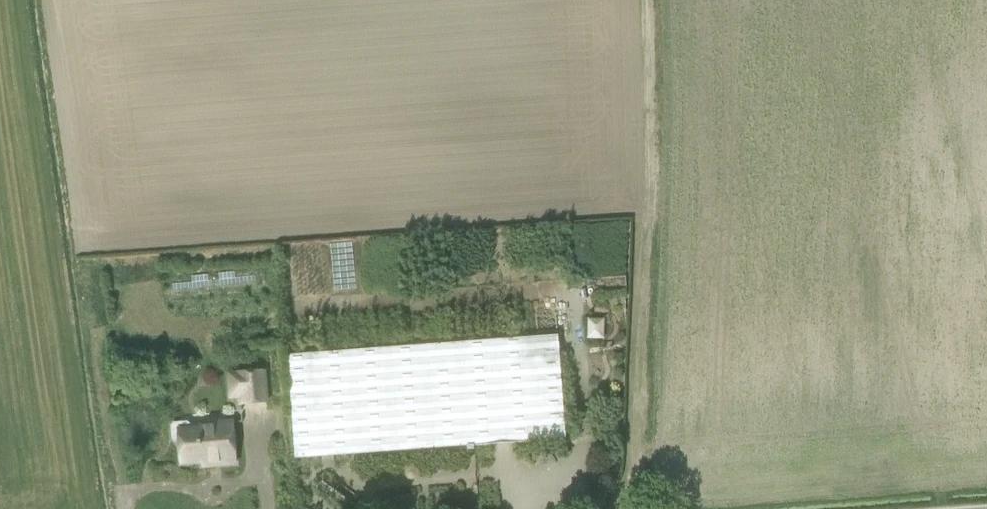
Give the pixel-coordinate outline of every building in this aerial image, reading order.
[(193,296),(193,284),(173,283),(173,296),(193,296)] [(295,460),(565,440),(558,336),(287,356),(295,460)] [(267,404),(265,384),(264,371),(226,374),(228,402),(239,401),(239,406),(267,404)] [(219,466),(236,464),(233,422),(189,425),(188,423),(175,423),(171,427),(172,441),(175,444),(179,443),(180,464),(219,462),(219,466)]
